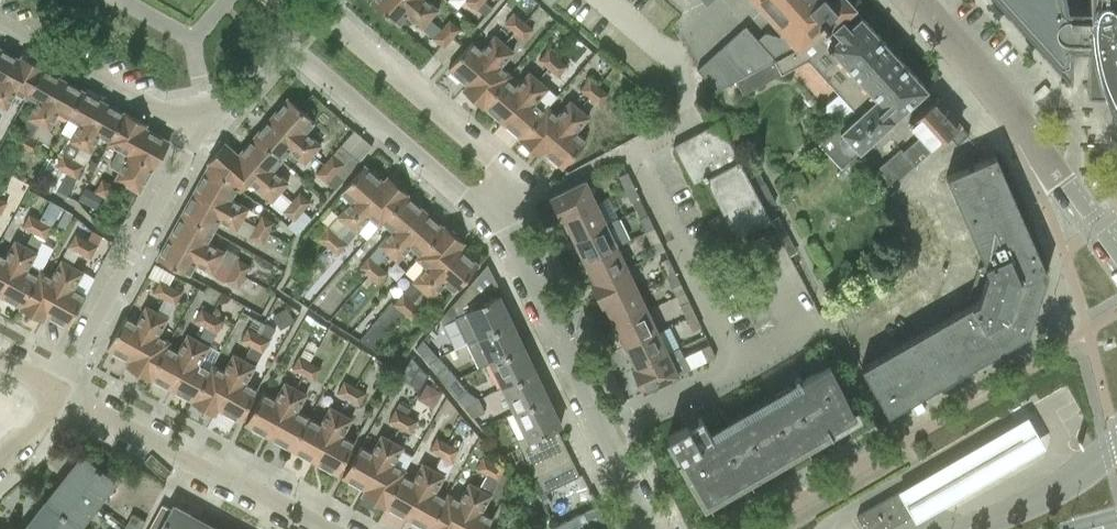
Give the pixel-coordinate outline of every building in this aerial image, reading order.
[(406,0),(372,0),(370,2),(397,26),(406,16),(421,29),(429,20),(406,0)] [(429,20),(437,10),(426,0),(406,0),(429,20)] [(465,1),(476,11),(485,2),(482,0),(466,0),(465,1)] [(785,31),(780,36),(766,32),(758,40),(746,28),(745,26),(697,70),(698,71),(716,91),(735,81),(736,81),(800,47),(821,28),(824,31),(826,29),(827,31),(854,8),(847,0),(757,0),(785,31)] [(1087,4),(1080,4),(1080,0),(1069,0),(1070,3),(1065,3),(1064,0),(1000,0),(1068,75),(1068,64),(1069,54),(1069,43),(1075,43),(1076,52),(1085,51),(1084,84),(1101,85),(1110,108),(1116,121),(1116,0),(1087,0),(1087,4)] [(800,47),(736,81),(743,94),(808,60),(838,93),(822,107),(839,125),(819,143),(841,168),(838,171),(848,182),(863,167),(856,155),(872,141),(896,120),(896,119),(911,104),(928,90),(854,8),(827,31),(826,29),(824,31),(821,28),(800,47)] [(504,23),(514,32),(524,20),(514,11),(504,23)] [(429,20),(421,29),(443,49),(451,40),(439,30),(429,20)] [(448,20),(439,30),(451,40),(460,30),(448,20)] [(524,20),(514,32),(524,41),(534,29),(524,20)] [(462,90),(463,91),(505,42),(495,34),(482,48),(473,40),(448,69),(466,85),(462,90)] [(463,91),(482,107),(511,73),(502,66),(515,51),(505,42),(463,91)] [(538,59),(548,68),(559,57),(548,48),(538,59)] [(22,57),(22,56),(20,59),(0,49),(0,97),(22,57)] [(26,100),(28,96),(43,69),(43,68),(22,57),(0,97),(0,106),(7,110),(16,94),(26,100)] [(559,57),(548,68),(558,77),(568,65),(559,57)] [(27,118),(40,125),(64,81),(43,69),(28,96),(26,100),(27,100),(28,97),(36,101),(27,118)] [(483,106),(502,122),(539,79),(529,70),(516,85),(509,78),(513,75),(511,73),(482,107),(482,108),(483,106)] [(580,89),(590,97),(600,85),(590,77),(580,89)] [(519,140),(520,140),(549,106),(548,105),(544,109),(536,102),(549,88),(539,79),(502,122),(520,138),(519,140)] [(58,113),(70,120),(85,93),(64,81),(40,125),(49,130),(58,113)] [(600,85),(590,97),(599,105),(609,93),(600,85)] [(70,141),(82,148),(107,104),(85,93),(70,120),(78,124),(69,141),(70,141)] [(286,98),(270,116),(313,153),(320,145),(305,132),(314,122),(286,98)] [(900,148),(877,168),(889,182),(892,185),(899,179),(903,175),(931,150),(948,135),(960,124),(936,98),(920,113),(908,124),(919,137),(903,151),(900,148)] [(520,140),(538,157),(543,152),(579,109),(570,101),(558,114),(549,106),(520,140)] [(106,144),(111,147),(128,115),(125,113),(124,114),(107,104),(82,148),(91,153),(100,137),(107,141),(106,144)] [(579,109),(543,152),(562,168),(586,141),(576,132),(589,117),(579,109)] [(114,178),(119,181),(148,130),(144,128),(146,125),(128,115),(111,147),(118,150),(109,166),(118,171),(114,178)] [(270,116),(254,136),(282,160),(290,152),(304,164),(313,153),(270,116)] [(20,132),(13,143),(16,145),(17,145),(26,150),(32,139),(40,125),(27,118),(20,132)] [(718,122),(672,146),(692,184),(703,178),(722,213),(707,221),(721,247),(771,221),(718,122)] [(968,134),(960,124),(948,135),(956,145),(968,134)] [(148,130),(119,181),(140,193),(153,168),(154,169),(169,142),(148,130)] [(353,130),(324,163),(335,173),(343,179),(371,146),(353,130)] [(225,143),(224,144),(280,192),(289,182),(275,169),(282,160),(254,136),(238,154),(225,143)] [(32,139),(26,150),(34,155),(41,144),(32,139)] [(62,154),(55,167),(68,174),(75,161),(82,148),(70,141),(63,155),(62,154)] [(209,164),(204,173),(235,188),(237,190),(240,192),(242,190),(249,182),(257,189),(272,202),(280,192),(237,155),(224,144),(208,163),(209,164)] [(1039,277),(1046,273),(994,155),(945,176),(984,265),(978,267),(968,299),(971,304),(860,368),(887,414),(1026,334),(1022,327),(1028,308),(1031,309),(1035,297),(1032,296),(1039,277)] [(75,161),(68,174),(76,179),(83,166),(75,161)] [(324,163),(315,174),(326,183),(335,173),(324,163)] [(338,216),(347,224),(384,182),(365,165),(340,193),(350,202),(338,216)] [(618,176),(624,189),(633,185),(626,172),(618,176)] [(204,173),(194,192),(243,220),(249,207),(233,198),(237,190),(235,188),(204,173)] [(384,182),(347,224),(358,233),(366,240),(378,226),(378,227),(382,223),(407,193),(388,177),(384,182)] [(101,180),(95,192),(105,198),(112,186),(110,185),(101,180)] [(552,196),(549,198),(559,220),(562,218),(595,203),(584,181),(554,196),(552,196)] [(633,185),(624,189),(630,202),(639,198),(633,185)] [(194,192),(181,214),(214,232),(220,221),(237,230),(243,220),(194,192)] [(299,192),(291,201),(301,211),(309,201),(299,192)] [(379,244),(389,253),(425,211),(407,195),(408,194),(407,193),(382,223),(391,231),(379,244)] [(291,201),(283,211),(293,220),(288,226),(296,233),(310,218),(301,211),(291,201)] [(33,234),(26,246),(38,252),(44,240),(43,240),(47,232),(48,229),(60,207),(50,202),(40,221),(33,233),(33,234)] [(562,218),(573,239),(605,224),(595,203),(562,218)] [(425,211),(389,253),(396,260),(408,246),(420,255),(444,227),(440,224),(425,211)] [(181,214),(169,236),(218,263),(225,250),(209,241),(214,232),(181,214)] [(261,214),(255,226),(268,234),(275,222),(261,214)] [(28,215),(22,227),(33,233),(40,221),(28,215)] [(638,219),(644,232),(653,228),(647,215),(638,219)] [(605,224),(573,239),(583,261),(615,246),(628,240),(617,219),(605,224)] [(268,234),(255,226),(249,237),(262,245),(268,234)] [(413,281),(423,290),(460,247),(464,242),(445,226),(444,227),(420,255),(416,259),(425,267),(413,281)] [(327,228),(318,239),(327,247),(337,236),(327,228)] [(653,228),(644,232),(651,245),(659,241),(653,228)] [(69,246),(79,252),(86,240),(76,234),(69,246)] [(218,263),(169,236),(157,258),(190,276),(196,265),(212,274),(218,263)] [(337,236),(327,247),(337,255),(346,244),(337,236)] [(26,246),(14,239),(5,256),(0,253),(0,294),(26,246)] [(86,240),(79,252),(91,258),(97,246),(86,240)] [(20,308),(42,269),(41,268),(38,273),(29,268),(38,252),(26,246),(0,294),(0,295),(20,306),(20,308)] [(583,261),(593,282),(626,267),(615,246),(583,261)] [(460,247),(423,290),(433,298),(445,285),(454,293),(479,264),(460,247)] [(238,257),(230,270),(244,278),(251,265),(238,257)] [(368,257),(358,267),(369,276),(378,265),(368,257)] [(659,262),(665,275),(673,271),(667,258),(659,262)] [(43,321),(46,315),(72,266),(61,260),(53,275),(42,269),(20,308),(43,321)] [(218,263),(212,274),(225,281),(238,288),(244,278),(230,270),(218,263)] [(378,265),(369,276),(376,283),(386,272),(378,265)] [(72,266),(46,315),(68,327),(85,295),(74,289),(83,272),(72,266)] [(591,283),(590,284),(600,305),(602,305),(604,304),(636,289),(626,267),(593,282),(591,283)] [(673,271),(665,275),(671,288),(680,284),(673,271)] [(159,280),(152,293),(164,300),(170,288),(171,287),(159,280)] [(391,302),(359,340),(371,348),(402,312),(403,313),(413,301),(423,290),(413,281),(393,304),(391,302)] [(456,319),(467,342),(512,321),(500,296),(488,302),(470,284),(445,313),(449,322),(456,319)] [(170,288),(164,300),(174,305),(181,292),(171,287),(170,288)] [(604,304),(614,325),(646,310),(636,289),(604,304)] [(413,301),(403,313),(413,321),(423,309),(413,301)] [(679,305),(685,318),(694,314),(688,301),(679,305)] [(125,316),(108,349),(125,358),(130,360),(130,361),(157,312),(146,306),(137,323),(125,316)] [(201,308),(194,321),(205,327),(212,314),(201,308)] [(614,325),(624,347),(656,331),(646,310),(614,325)] [(130,361),(127,367),(149,379),(168,344),(170,340),(160,334),(168,318),(157,312),(130,361)] [(212,314),(205,327),(216,333),(223,320),(212,314)] [(694,314),(685,318),(691,331),(700,327),(694,314)] [(479,368),(490,363),(524,347),(512,321),(467,342),(479,368)] [(258,334),(251,347),(262,354),(271,338),(275,331),(264,325),(258,334)] [(247,328),(240,341),(251,347),(258,334),(247,328)] [(656,331),(624,347),(634,368),(679,347),(670,328),(657,334),(656,331)] [(150,378),(171,389),(199,339),(187,333),(178,349),(169,344),(171,340),(170,340),(149,379),(150,378)] [(191,402),(192,403),(214,364),(212,362),(210,367),(201,362),(210,345),(199,339),(171,389),(192,401),(191,402)] [(700,349),(706,361),(715,357),(709,345),(700,349)] [(490,363),(501,387),(535,371),(524,347),(490,363)] [(634,368),(631,369),(642,392),(645,391),(677,375),(690,369),(679,347),(634,368)] [(192,403),(214,415),(217,409),(245,359),(233,352),(224,369),(214,364),(192,403)] [(299,356),(291,369),(302,375),(309,362),(299,356)] [(412,358),(401,378),(419,389),(426,375),(412,358)] [(430,362),(428,363),(448,386),(449,385),(452,383),(456,379),(438,358),(430,362)] [(245,359),(217,409),(240,421),(257,389),(246,383),(256,365),(245,359)] [(309,362),(302,375),(314,381),(321,368),(309,362)] [(681,459),(706,502),(723,493),(721,490),(738,479),(740,482),(771,465),(770,461),(787,451),(789,454),(803,446),(805,449),(856,419),(829,364),(709,433),(700,417),(667,436),(668,439),(669,438),(680,457),(679,457),(680,460),(681,459)] [(501,387),(513,412),(547,396),(535,371),(501,387)] [(449,385),(448,386),(458,399),(459,397),(461,396),(467,391),(456,379),(452,383),(449,385)] [(245,424),(268,437),(296,387),(284,380),(274,399),(263,392),(245,424)] [(337,394),(347,399),(354,387),(344,382),(337,394)] [(426,384),(417,399),(432,408),(442,393),(426,384)] [(268,437),(291,449),(309,416),(299,410),(308,394),(296,387),(268,437)] [(354,387),(347,399),(358,405),(364,393),(354,387)] [(517,439),(531,469),(568,452),(559,433),(556,434),(553,427),(560,423),(547,396),(513,412),(524,436),(517,439)] [(478,399),(463,406),(473,418),(484,413),(478,399)] [(291,449),(313,462),(341,411),(330,405),(320,422),(309,416),(291,449)] [(395,408),(388,421),(399,427),(406,414),(395,408)] [(341,412),(313,462),(336,474),(347,455),(354,441),(344,435),(343,434),(352,418),(341,412)] [(406,414),(399,427),(410,433),(417,420),(406,414)] [(915,523),(1045,448),(1027,417),(897,492),(915,523)] [(353,457),(343,476),(357,484),(365,488),(392,440),(381,433),(372,450),(362,444),(360,444),(353,457)] [(432,445),(429,450),(440,456),(443,450),(444,449),(446,444),(447,443),(437,437),(436,438),(432,445)] [(365,488),(362,494),(384,506),(384,505),(402,472),(404,470),(405,468),(411,456),(401,451),(403,446),(392,440),(365,488)] [(443,450),(440,456),(450,461),(453,456),(457,449),(457,448),(447,443),(446,444),(444,449),(443,450)] [(531,469),(535,478),(547,473),(548,475),(573,463),(568,452),(531,469)] [(80,456),(62,479),(95,505),(113,482),(80,456)] [(488,475),(494,463),(484,457),(477,469),(488,475)] [(402,472),(384,505),(385,505),(389,507),(406,517),(433,469),(433,468),(421,462),(412,478),(406,474),(404,473),(402,472)] [(480,488),(480,487),(457,528),(486,528),(493,516),(483,511),(492,494),(499,481),(506,469),(494,463),(488,475),(480,488)] [(578,475),(573,463),(548,475),(547,473),(535,478),(542,492),(578,475)] [(433,469),(406,517),(428,528),(446,496),(436,491),(445,475),(433,468),(433,469)] [(62,479),(44,502),(77,527),(95,505),(62,479)] [(480,487),(468,481),(458,498),(448,492),(446,496),(428,528),(457,528),(480,487)] [(900,490),(856,516),(863,528),(884,528),(892,526),(914,513),(900,490)] [(27,524),(33,528),(76,528),(77,527),(44,502),(27,524)] [(147,528),(193,528),(198,520),(172,506),(170,509),(161,504),(147,528)] [(554,526),(555,527),(555,528),(594,528),(607,523),(598,505),(584,512),(582,513),(554,526)] [(124,527),(127,528),(140,528),(144,522),(131,515),(124,527)] [(198,520),(193,528),(216,528),(198,520)]
